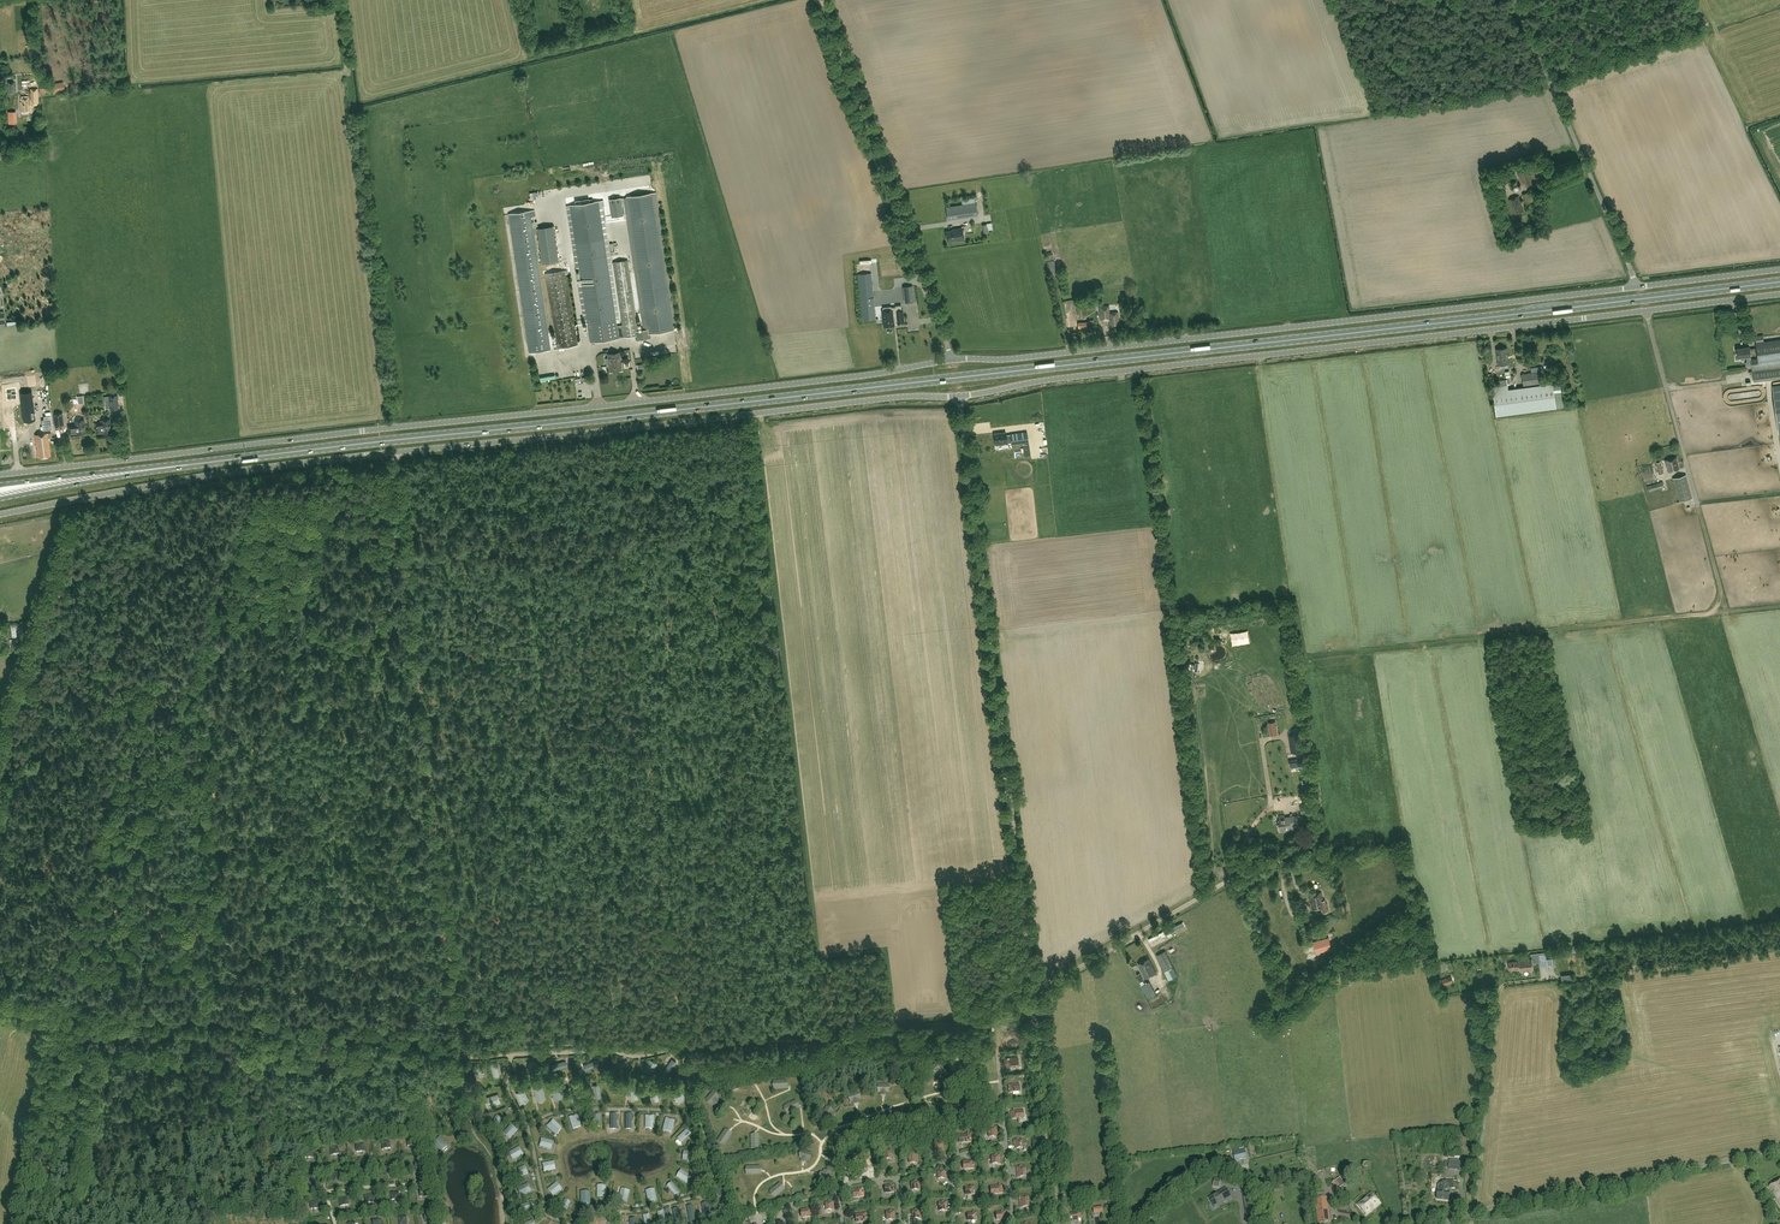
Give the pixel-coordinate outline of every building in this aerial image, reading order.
[(21,98),(21,111),(29,111),(29,105),(38,105),(37,88),(32,89),(32,99),(29,99),(29,98),(21,98)] [(1537,162),(1529,165),(1535,183),(1545,179),(1537,162)] [(1528,169),(1518,173),(1517,174),(1520,183),(1521,182),(1523,188),(1534,184),(1528,169)] [(1520,190),(1521,185),(1517,181),(1512,183),(1511,188),(1515,191),(1520,190)] [(650,188),(650,182),(627,184),(627,190),(650,188)] [(1531,192),(1527,193),(1522,195),(1525,204),(1534,201),(1531,192)] [(627,199),(621,200),(621,198),(610,199),(612,217),(623,215),(621,202),(627,201),(646,329),(638,330),(628,260),(613,262),(623,325),(624,337),(636,335),(636,340),(651,337),(650,333),(674,329),(653,193),(627,197),(627,199)] [(1509,200),(1514,215),(1524,211),(1518,196),(1509,200)] [(946,207),(948,219),(978,215),(976,203),(946,207)] [(1510,227),(1506,210),(1502,211),(1507,228),(1510,227)] [(530,211),(510,214),(530,352),(551,349),(530,211)] [(865,216),(860,218),(864,226),(869,224),(865,216)] [(954,240),(954,241),(964,239),(962,228),(955,229),(955,230),(946,231),(948,241),(954,240)] [(876,234),(863,237),(878,289),(891,286),(876,234)] [(624,337),(623,325),(617,326),(604,236),(575,240),(591,342),(619,338),(619,337),(624,337)] [(1054,260),(1047,261),(1050,273),(1056,272),(1054,260)] [(545,274),(558,348),(578,345),(565,270),(545,274)] [(871,273),(858,274),(863,320),(876,319),(871,273)] [(903,287),(905,302),(914,301),(913,286),(903,287)] [(903,312),(903,310),(902,310),(901,305),(896,306),(896,307),(891,307),(891,306),(883,307),(883,310),(882,310),(884,326),(887,326),(887,327),(891,327),(891,326),(894,325),(894,322),(897,321),(897,322),(904,322),(903,312)] [(1110,320),(1110,326),(1120,325),(1119,318),(1118,312),(1109,313),(1109,305),(1099,306),(1100,317),(1101,321),(1110,320)] [(1779,378),(1779,339),(1764,341),(1763,335),(1755,336),(1756,342),(1756,347),(1750,348),(1750,346),(1737,348),(1738,357),(1751,355),(1757,354),(1758,358),(1751,359),(1752,371),(1749,372),(1749,374),(1753,374),(1754,381),(1779,378)] [(925,345),(925,337),(912,337),(912,345),(925,345)] [(1507,348),(1496,349),(1498,364),(1499,364),(1500,367),(1508,366),(1508,363),(1509,363),(1507,348)] [(619,352),(608,354),(610,371),(622,370),(619,352)] [(1522,374),(1524,386),(1542,383),(1540,371),(1522,374)] [(35,375),(27,376),(28,386),(36,385),(35,375)] [(1560,382),(1553,383),(1508,389),(1507,384),(1492,386),(1496,416),(1564,406),(1563,399),(1562,399),(1560,382)] [(17,386),(7,387),(8,398),(17,397),(17,386)] [(31,392),(20,393),(23,421),(35,420),(31,392)] [(110,410),(118,409),(117,395),(108,396),(110,410)] [(35,412),(35,420),(44,419),(44,411),(35,412)] [(55,426),(63,425),(62,413),(54,414),(55,426)] [(54,430),(52,415),(45,416),(46,420),(43,420),(45,431),(54,430)] [(102,434),(111,433),(110,419),(101,420),(101,422),(95,423),(97,433),(102,433),(102,434)] [(76,435),(86,433),(84,420),(75,421),(75,425),(68,426),(69,434),(76,433),(76,435)] [(1006,432),(994,433),(996,443),(1000,443),(1000,445),(1008,444),(1007,441),(1011,441),(1012,444),(1029,442),(1027,431),(1010,433),(1010,434),(1006,435),(1006,432)] [(48,438),(51,438),(51,433),(35,435),(38,458),(50,456),(48,438)] [(1029,443),(1022,444),(1024,456),(1031,455),(1029,443)] [(1667,465),(1669,471),(1679,469),(1677,457),(1665,460),(1667,465)] [(1686,475),(1674,478),(1680,501),(1692,498),(1686,475)] [(1663,481),(1648,486),(1649,490),(1664,486),(1663,481)] [(11,625),(12,638),(23,636),(22,624),(11,625)] [(22,638),(9,639),(10,648),(23,646),(22,638)] [(1278,734),(1276,721),(1268,722),(1270,735),(1278,734)] [(1302,750),(1300,733),(1289,735),(1290,742),(1291,742),(1293,751),(1302,750)] [(1301,765),(1300,758),(1289,760),(1290,767),(1301,765)] [(1310,804),(1300,806),(1302,814),(1312,812),(1310,804)] [(1279,823),(1280,831),(1287,829),(1286,826),(1294,824),(1294,826),(1299,825),(1297,814),(1292,815),(1292,813),(1290,813),(1290,816),(1284,817),(1284,814),(1278,815),(1280,823),(1279,823)] [(1305,830),(1296,833),(1299,842),(1309,838),(1305,830)] [(1328,911),(1325,900),(1323,900),(1321,891),(1309,894),(1313,909),(1322,908),(1322,912),(1328,911)] [(1164,928),(1156,932),(1160,940),(1168,936),(1164,928)] [(1332,949),(1328,937),(1313,941),(1316,953),(1332,949)] [(1165,951),(1157,955),(1165,971),(1173,967),(1165,951)] [(1520,970),(1533,968),(1532,961),(1546,959),(1545,952),(1531,954),(1531,958),(1519,960),(1519,961),(1512,962),(1513,969),(1520,968),(1520,970)] [(1149,958),(1138,963),(1145,978),(1156,973),(1149,958)] [(1451,976),(1441,980),(1444,985),(1453,982),(1451,976)] [(1018,1056),(1006,1057),(1006,1066),(1018,1065),(1018,1056)] [(594,1061),(583,1065),(585,1070),(596,1066),(599,1064),(597,1059),(594,1061)] [(670,1062),(663,1071),(668,1075),(674,1065),(676,1062),(672,1059),(670,1062)] [(623,1061),(613,1065),(615,1071),(625,1066),(629,1065),(627,1060),(623,1062),(623,1061)] [(648,1063),(644,1070),(651,1074),(655,1067),(657,1063),(650,1060),(648,1063)] [(528,1065),(526,1072),(534,1075),(537,1067),(536,1067),(537,1063),(530,1061),(529,1065),(528,1065)] [(562,1061),(551,1065),(553,1070),(564,1067),(564,1066),(567,1065),(566,1061),(562,1062),(562,1061)] [(491,1063),(493,1072),(494,1072),(495,1076),(499,1075),(498,1069),(496,1062),(491,1063)] [(473,1066),(476,1074),(477,1074),(478,1078),(483,1076),(480,1071),(481,1070),(478,1063),(473,1066)] [(1019,1083),(1008,1084),(1009,1093),(1020,1092),(1019,1083)] [(561,1085),(551,1087),(554,1100),(564,1097),(561,1085)] [(631,1086),(631,1094),(632,1094),(632,1098),(639,1098),(639,1094),(640,1094),(640,1086),(631,1086)] [(543,1087),(533,1089),(536,1101),(546,1099),(543,1087)] [(681,1087),(673,1090),(675,1097),(676,1097),(677,1101),(684,1099),(683,1095),(684,1094),(681,1087)] [(524,1089),(516,1093),(521,1104),(529,1100),(524,1089)] [(491,1097),(487,1098),(489,1105),(493,1104),(501,1102),(498,1094),(490,1096),(491,1097)] [(1023,1109),(1011,1110),(1011,1119),(1023,1118),(1023,1109)] [(592,1114),(592,1122),(592,1126),(600,1126),(600,1122),(600,1114),(592,1114)] [(578,1115),(569,1117),(572,1125),(574,1129),(581,1126),(579,1122),(580,1122),(578,1115)] [(493,1124),(491,1128),(495,1130),(498,1125),(502,1119),(497,1116),(492,1124),(493,1124)] [(646,1116),(645,1124),(646,1124),(646,1128),(653,1128),(653,1124),(654,1124),(654,1116),(646,1116)] [(665,1126),(664,1130),(671,1132),(672,1128),(675,1121),(666,1118),(664,1126),(665,1126)] [(553,1120),(547,1126),(553,1132),(554,1131),(557,1134),(562,1129),(559,1126),(559,1125),(553,1120)] [(511,1124),(503,1133),(510,1139),(518,1131),(511,1124)] [(989,1137),(997,1137),(997,1126),(988,1127),(989,1137)] [(681,1136),(678,1139),(681,1142),(685,1138),(685,1139),(691,1134),(687,1129),(680,1136),(681,1136)] [(971,1142),(970,1133),(958,1135),(959,1143),(971,1142)] [(440,1137),(432,1143),(441,1153),(448,1146),(440,1137)] [(414,1138),(407,1139),(408,1146),(415,1145),(414,1138)] [(542,1138),(539,1147),(547,1149),(547,1148),(551,1149),(553,1142),(549,1141),(549,1140),(542,1138)] [(1021,1139),(1013,1140),(1014,1149),(1022,1148),(1021,1139)] [(944,1152),(943,1140),(934,1141),(935,1153),(944,1152)] [(382,1149),(389,1148),(389,1141),(381,1142),(382,1149)] [(357,1152),(364,1151),(363,1144),(356,1144),(357,1152)] [(331,1155),(339,1154),(338,1147),(330,1147),(331,1155)] [(513,1151),(509,1154),(513,1160),(516,1158),(517,1158),(524,1155),(519,1147),(512,1151),(513,1151)] [(883,1160),(891,1159),(890,1148),(882,1149),(883,1160)] [(1245,1149),(1233,1152),(1235,1160),(1247,1157),(1245,1149)] [(305,1158),(313,1157),(312,1150),(304,1151),(305,1158)] [(1436,1150),(1436,1154),(1421,1153),(1421,1163),(1441,1163),(1441,1150),(1436,1150)] [(909,1164),(918,1163),(917,1151),(908,1152),(909,1164)] [(684,1152),(683,1159),(687,1160),(695,1161),(696,1152),(688,1152),(684,1152)] [(999,1154),(991,1155),(992,1164),(1000,1163),(999,1154)] [(963,1161),(964,1169),(974,1168),(973,1159),(963,1161)] [(550,1162),(542,1164),(544,1172),(551,1171),(551,1170),(555,1169),(554,1162),(550,1163),(550,1162)] [(415,1164),(415,1171),(423,1170),(422,1163),(415,1164)] [(385,1174),(392,1174),(391,1166),(384,1167),(385,1174)] [(518,1170),(514,1171),(517,1178),(521,1176),(521,1177),(528,1174),(525,1166),(518,1169),(518,1170)] [(1025,1166),(1016,1167),(1017,1177),(1026,1176),(1025,1166)] [(360,1178),(367,1177),(366,1169),(359,1170),(360,1178)] [(946,1169),(938,1170),(938,1179),(946,1178),(946,1169)] [(681,1170),(677,1177),(680,1179),(687,1184),(691,1176),(685,1172),(684,1173),(681,1170)] [(334,1181),(341,1180),(341,1172),(333,1173),(334,1181)] [(308,1184),(316,1183),(315,1175),(307,1176),(308,1184)] [(1341,1187),(1336,1180),(1332,1183),(1338,1190),(1341,1187)] [(1769,1186),(1776,1197),(1779,1195),(1779,1180),(1769,1186)] [(919,1181),(911,1181),(912,1190),(920,1190),(919,1181)] [(1444,1183),(1440,1183),(1439,1191),(1438,1190),(1437,1199),(1449,1200),(1449,1192),(1448,1192),(1449,1188),(1452,1188),(1452,1189),(1455,1189),(1456,1182),(1452,1181),(1448,1181),(1444,1181),(1444,1183)] [(553,1185),(547,1190),(553,1197),(559,1192),(558,1191),(562,1189),(557,1183),(554,1186),(553,1185)] [(671,1183),(667,1186),(671,1190),(670,1191),(675,1197),(680,1193),(674,1186),(671,1183)] [(521,1187),(517,1189),(520,1196),(524,1194),(524,1195),(531,1192),(528,1184),(521,1187)] [(597,1190),(597,1197),(606,1198),(606,1190),(605,1190),(605,1186),(598,1185),(598,1190),(597,1190)] [(894,1185),(885,1185),(885,1193),(894,1192),(894,1185)] [(1002,1185),(990,1186),(991,1195),(1003,1193),(1002,1185)] [(974,1186),(965,1187),(966,1195),(975,1194),(974,1186)] [(420,1196),(428,1195),(427,1187),(419,1188),(420,1196)] [(852,1189),(853,1198),(864,1196),(863,1188),(852,1189)] [(1209,1198),(1215,1208),(1232,1198),(1226,1188),(1209,1198)] [(620,1193),(618,1200),(626,1203),(629,1195),(628,1195),(629,1191),(622,1189),(621,1193),(620,1193)] [(654,1189),(647,1191),(647,1195),(648,1202),(657,1201),(655,1193),(654,1189)] [(391,1200),(399,1199),(398,1191),(391,1192),(391,1200)] [(581,1196),(581,1204),(590,1204),(590,1196),(589,1196),(589,1192),(582,1192),(582,1196),(581,1196)] [(1363,1200),(1358,1205),(1366,1215),(1371,1210),(1370,1209),(1373,1206),(1375,1207),(1380,1203),(1371,1193),(1366,1198),(1363,1201),(1363,1200)] [(366,1203),(373,1202),(372,1194),(365,1195),(366,1203)] [(1027,1194),(1019,1195),(1020,1207),(1029,1206),(1027,1194)] [(1256,1216),(1253,1195),(1244,1196),(1247,1217),(1256,1216)] [(340,1206),(348,1205),(347,1197),(339,1198),(340,1206)] [(1330,1222),(1327,1198),(1315,1199),(1318,1223),(1330,1222)] [(311,1209),(319,1208),(318,1200),(310,1201),(311,1209)] [(563,1204),(559,1211),(564,1214),(568,1206),(570,1202),(566,1200),(563,1205),(563,1204)] [(833,1201),(825,1202),(826,1211),(834,1210),(833,1201)] [(939,1202),(940,1211),(947,1210),(946,1201),(939,1202)] [(526,1205),(522,1206),(523,1210),(528,1209),(528,1210),(536,1208),(534,1202),(526,1204),(526,1205)] [(707,1203),(702,1204),(703,1208),(702,1208),(705,1219),(710,1218),(708,1207),(707,1203)] [(692,1206),(687,1207),(688,1210),(690,1222),(695,1220),(693,1209),(692,1206)] [(673,1209),(674,1213),(673,1213),(675,1223),(677,1223),(681,1223),(679,1212),(678,1208),(673,1209)] [(801,1209),(802,1218),(812,1216),(811,1208),(801,1209)] [(920,1209),(912,1210),(913,1219),(921,1218),(920,1209)] [(660,1221),(661,1223),(665,1223),(666,1223),(664,1218),(665,1218),(663,1211),(657,1212),(660,1221)] [(886,1212),(887,1221),(895,1220),(894,1211),(886,1212)] [(1005,1211),(996,1212),(997,1220),(1006,1219),(1005,1211)] [(976,1212),(967,1213),(968,1221),(977,1220),(976,1212)] [(424,1222),(432,1221),(431,1213),(423,1214),(424,1222)] [(855,1214),(856,1223),(867,1221),(866,1213),(855,1214)] [(1068,1221),(1077,1220),(1076,1213),(1067,1214),(1068,1221)] [(406,1223),(406,1216),(398,1217),(399,1223),(404,1223),(406,1223)]
